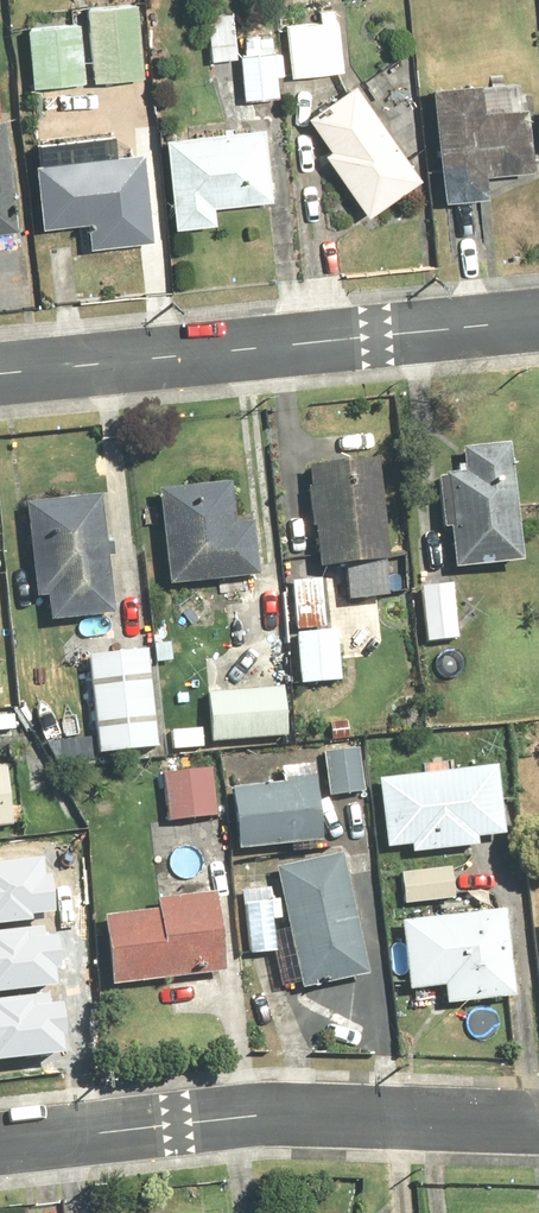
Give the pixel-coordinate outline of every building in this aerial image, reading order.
[(142,1),(91,5),(98,82),(149,78),(142,1)] [(325,23),(292,25),(295,77),(346,74),(342,12),(324,13),(325,23)] [(212,20),(211,60),(242,61),(244,21),(212,20)] [(88,25),(33,27),(35,90),(90,88),(88,25)] [(248,51),(247,100),(283,101),(284,52),(248,51)] [(439,90),(448,201),(493,197),(492,176),(538,172),(538,161),(533,82),(439,90)] [(375,217),(427,180),(360,88),(315,121),(337,152),(331,157),(375,217)] [(25,241),(14,124),(9,124),(8,112),(0,112),(0,243),(25,241)] [(272,129),(173,136),(180,228),(220,225),(219,210),(277,206),(272,129)] [(157,242),(150,153),(124,156),(122,137),(42,144),(44,164),(49,231),(95,227),(96,247),(157,242)] [(532,559),(516,441),(471,448),(474,472),(449,476),(462,569),(532,559)] [(392,459),(316,466),(325,568),(400,561),(392,459)] [(239,483),(162,489),(170,584),(264,577),(259,524),(242,526),(239,483)] [(110,502),(37,504),(40,600),(54,599),(55,622),(118,620),(116,558),(119,558),(119,540),(111,540),(110,502)] [(327,579),(299,580),(305,684),(347,682),(345,630),(330,630),(327,579)] [(97,753),(164,752),(153,652),(95,653),(97,753)] [(291,688),(210,693),(213,742),(294,737),(291,688)] [(172,729),(171,747),(209,749),(210,730),(172,729)] [(364,746),(328,751),(335,795),(370,790),(364,746)] [(503,765),(384,779),(393,848),(416,845),(417,853),(486,845),(485,836),(511,833),(503,765)] [(0,769),(0,828),(18,826),(13,767),(0,769)] [(217,767),(183,772),(184,782),(169,784),(174,821),(223,815),(217,767)] [(321,774),(235,788),(245,848),(331,834),(321,774)] [(352,851),(281,865),(306,989),(377,975),(352,851)] [(483,867),(403,873),(405,906),(462,901),(461,893),(485,891),(483,867)] [(111,914),(119,984),(183,980),(182,968),(211,966),(212,973),(234,971),(228,892),(166,897),(167,911),(111,914)] [(278,900),(247,903),(252,955),(283,952),(278,900)] [(513,911),(408,921),(414,992),(451,988),(453,1003),(521,997),(513,911)] [(0,926),(0,1015),(20,1014),(19,1003),(48,1002),(48,990),(60,990),(58,924),(0,926)]
